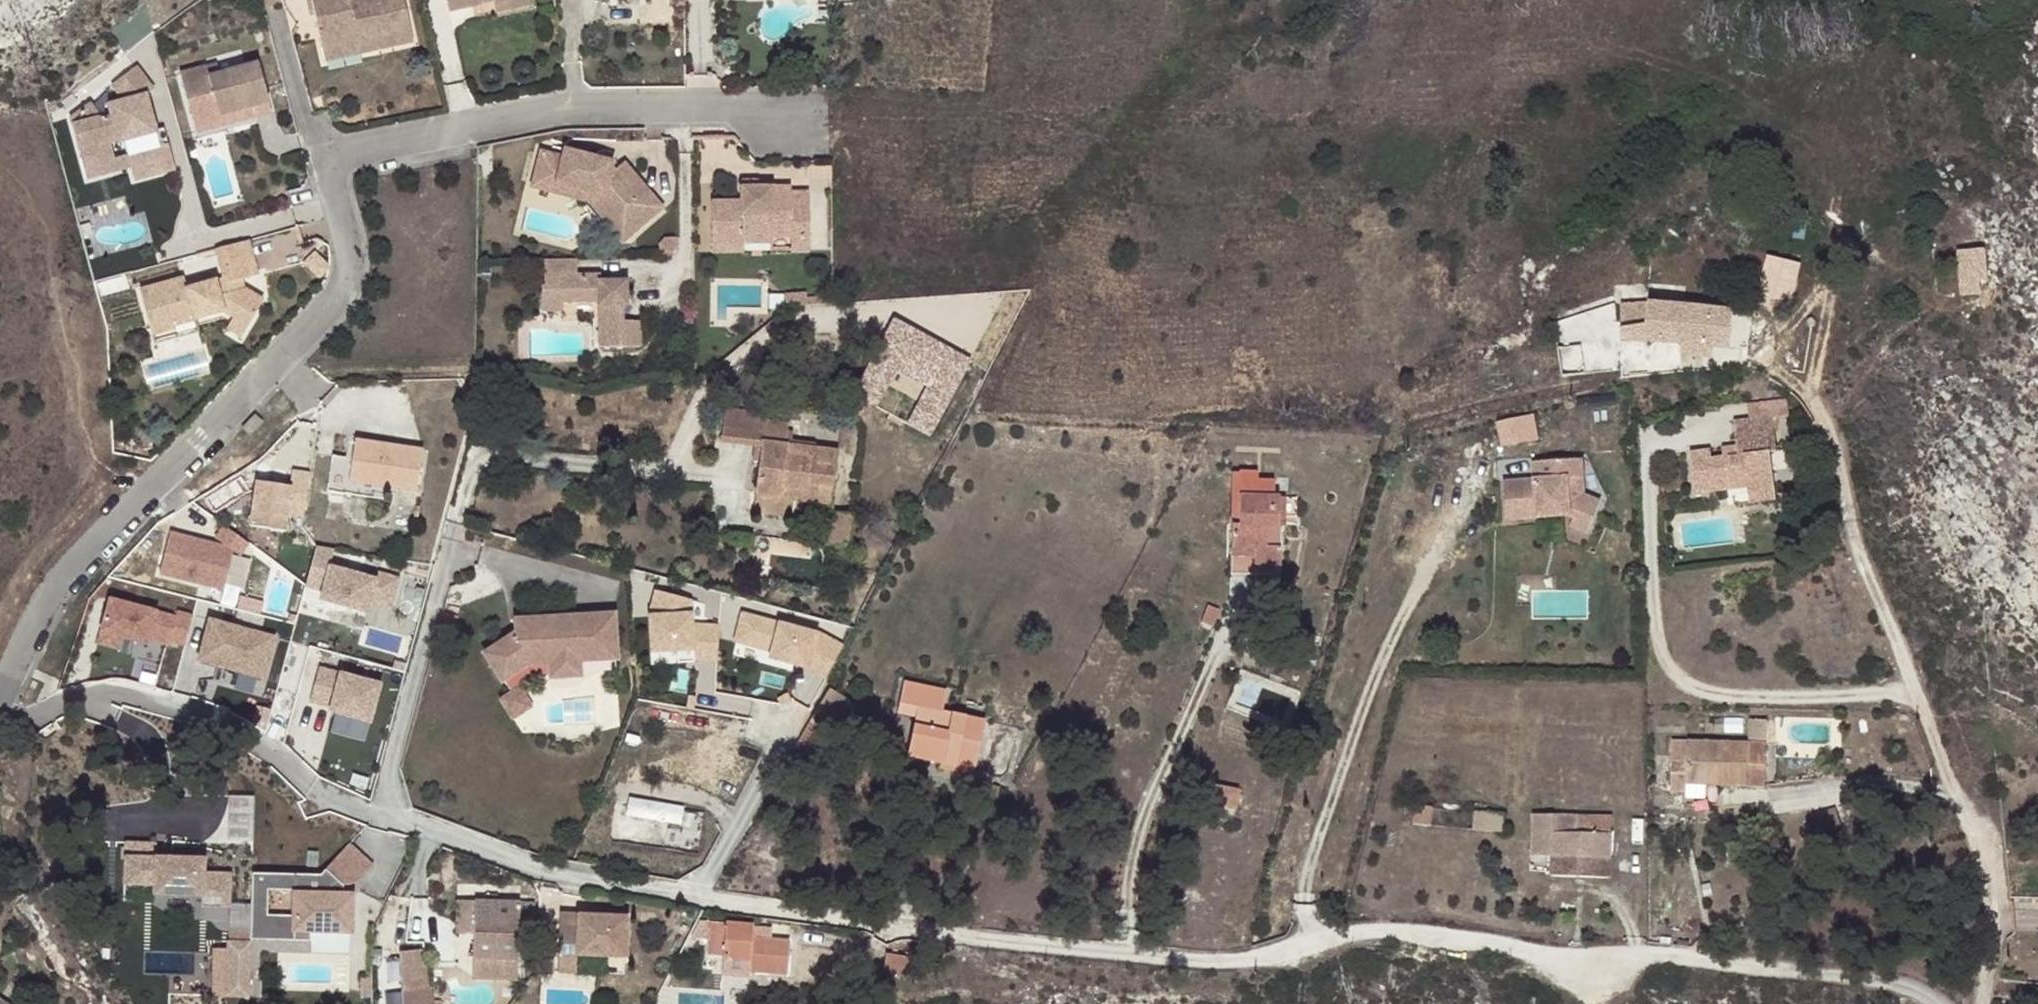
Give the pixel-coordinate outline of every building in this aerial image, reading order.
[(352,53),(404,45),(396,0),(348,0),(342,1),(342,0),(304,0),(313,49),(349,43),(352,53)] [(444,15),(477,11),(477,1),(485,0),(440,0),(444,15)] [(488,10),(486,0),(485,0),(477,1),(477,11),(488,10)] [(488,10),(521,5),(520,0),(486,0),(488,10)] [(523,15),(521,5),(488,10),(489,19),(523,15)] [(314,59),(352,53),(349,43),(313,49),(314,59)] [(212,66),(199,70),(201,78),(214,75),(212,66)] [(172,77),(179,108),(254,95),(247,67),(214,75),(201,78),(199,70),(172,77)] [(116,110),(93,123),(139,115),(136,105),(145,98),(125,73),(103,91),(116,110)] [(254,95),(179,108),(182,124),(240,110),(242,119),(258,115),(254,95)] [(240,110),(182,124),(184,133),(242,119),(240,110)] [(64,126),(64,128),(93,123),(83,113),(64,126)] [(93,123),(64,128),(73,170),(104,162),(101,148),(108,145),(109,149),(114,148),(119,173),(123,188),(165,176),(156,136),(147,140),(139,115),(93,123)] [(104,162),(73,170),(75,184),(119,173),(114,148),(109,149),(108,145),(101,148),(104,162)] [(564,201),(581,206),(583,197),(591,162),(557,154),(554,162),(550,186),(566,192),(564,201)] [(528,191),(547,196),(550,186),(554,162),(534,157),(528,191)] [(598,201),(608,214),(600,219),(620,242),(656,213),(616,168),(607,174),(599,173),(601,164),(591,162),(583,197),(598,201)] [(550,186),(547,196),(564,201),(566,192),(550,186)] [(784,239),(803,239),(803,198),(784,198),(784,194),(752,193),(734,193),(734,208),(708,208),(709,247),(742,247),(742,237),(771,239),(784,239)] [(583,197),(581,206),(608,214),(598,201),(583,197)] [(613,248),(620,242),(600,219),(594,224),(613,248)] [(1972,273),(1987,271),(1986,229),(1963,230),(1962,265),(1971,264),(1972,273)] [(771,248),(771,239),(742,237),(742,247),(771,248)] [(803,253),(803,239),(784,239),(784,253),(803,253)] [(654,253),(654,265),(672,265),(671,244),(660,244),(654,253)] [(237,253),(205,261),(211,286),(214,295),(203,297),(201,289),(173,296),(171,286),(130,297),(138,343),(161,338),(159,335),(157,327),(179,322),(181,329),(210,321),(222,327),(217,338),(228,345),(248,310),(228,298),(219,301),(217,291),(227,287),(243,284),(237,253)] [(1749,303),(1779,307),(1784,261),(1754,257),(1749,303)] [(590,351),(594,351),(593,285),(590,285),(590,281),(570,279),(570,266),(536,266),(537,290),(533,290),(533,313),(554,313),(556,305),(572,306),(589,306),(590,351)] [(593,285),(594,351),(633,353),(631,326),(613,326),(613,309),(618,310),(618,285),(593,285)] [(214,295),(211,286),(201,289),(203,297),(214,295)] [(228,298),(227,287),(217,291),(219,301),(228,298)] [(794,309),(793,300),(792,296),(776,296),(776,310),(794,309)] [(572,317),(572,306),(556,305),(554,313),(554,318),(572,317)] [(1620,305),(1618,319),(1639,321),(1640,306),(1620,305)] [(1699,345),(1714,347),(1724,348),(1727,313),(1640,306),(1639,321),(1618,319),(1616,339),(1675,344),(1673,354),(1700,357),(1699,345)] [(1586,338),(1607,333),(1604,314),(1584,318),(1586,338)] [(940,438),(982,355),(901,315),(865,385),(899,402),(913,374),(933,384),(912,424),(940,438)] [(159,335),(181,329),(179,322),(157,327),(159,335)] [(1714,358),(1714,347),(1699,345),(1700,357),(1714,358)] [(1564,364),(1581,366),(1583,354),(1566,352),(1564,364)] [(1781,403),(1741,407),(1743,423),(1762,420),(1782,418),(1781,403)] [(1539,412),(1502,419),(1507,445),(1543,439),(1539,412)] [(1743,423),(1727,424),(1729,452),(1730,463),(1713,465),(1699,466),(1699,455),(1682,456),(1685,493),(1734,490),(1735,495),(1763,491),(1759,457),(1769,456),(1762,420),(1743,423)] [(726,512),(766,515),(801,517),(806,463),(756,458),(757,440),(731,438),(732,432),(695,429),(691,458),(729,461),(726,512)] [(321,467),(321,501),(345,501),(345,490),(374,491),(375,491),(416,491),(417,449),(346,448),(346,467),(321,467)] [(1712,455),(1713,465),(1730,463),(1729,452),(1712,455)] [(204,461),(191,474),(198,481),(211,468),(204,461)] [(1496,485),(1499,513),(1530,511),(1530,524),(1555,522),(1555,528),(1579,539),(1595,503),(1579,497),(1576,462),(1538,465),(1539,481),(1526,482),(1496,485)] [(1524,466),(1526,482),(1539,481),(1538,465),(1524,466)] [(249,522),(286,527),(292,483),(254,478),(249,522)] [(1234,556),(1233,574),(1256,575),(1258,541),(1252,541),(1253,509),(1255,490),(1239,488),(1239,483),(1221,482),(1219,533),(1207,533),(1206,557),(1234,556)] [(345,490),(345,501),(374,501),(375,491),(374,491),(345,490)] [(1764,505),(1763,491),(1735,495),(1736,509),(1764,505)] [(1264,511),(1253,509),(1252,541),(1258,541),(1264,541),(1264,511)] [(1499,513),(1500,525),(1530,524),(1530,511),(1499,513)] [(766,529),(766,515),(726,512),(725,527),(766,529)] [(241,554),(252,539),(223,518),(212,533),(220,539),(169,526),(158,568),(222,584),(231,547),(241,554)] [(797,557),(825,559),(827,528),(800,526),(797,557)] [(331,544),(317,542),(305,587),(320,591),(318,599),(368,612),(371,600),(394,607),(402,576),(379,570),(377,576),(327,563),(331,544)] [(1205,573),(1233,574),(1234,556),(1206,557),(1205,573)] [(175,615),(103,588),(85,633),(109,643),(114,631),(139,640),(140,637),(164,645),(166,639),(180,644),(192,614),(178,608),(175,615)] [(658,592),(657,661),(725,662),(726,622),(703,621),(704,593),(658,592)] [(745,606),(734,642),(837,673),(848,637),(745,606)] [(621,663),(618,614),(514,620),(516,634),(482,655),(503,687),(531,669),(549,668),(550,683),(585,680),(584,666),(621,663)] [(271,651),(205,634),(194,676),(261,693),(271,651)] [(382,681),(326,666),(316,702),(334,707),(332,713),(371,724),(382,681)] [(945,759),(942,772),(970,778),(983,727),(942,716),(946,695),(904,685),(897,715),(915,721),(908,751),(945,759)] [(808,728),(818,735),(831,743),(850,708),(826,697),(808,728)] [(1755,716),(1752,736),(1773,739),(1775,718),(1755,716)] [(1706,779),(1785,783),(1788,740),(1707,737),(1707,752),(1690,751),(1687,788),(1706,789),(1706,779)] [(905,763),(942,772),(945,759),(908,751),(905,763)] [(1505,802),(1477,794),(1472,812),(1500,820),(1505,802)] [(1533,809),(1523,849),(1545,854),(1544,855),(1540,873),(1596,886),(1610,827),(1533,809)] [(251,931),(251,936),(307,936),(307,930),(350,930),(350,888),(342,888),(342,881),(349,880),(356,876),(370,860),(346,838),(313,869),(251,869),(267,889),(289,889),(289,913),(268,913),(251,931)] [(178,876),(179,861),(129,861),(129,846),(97,846),(97,861),(96,889),(125,890),(125,898),(175,900),(174,912),(203,911),(204,876),(178,876)] [(267,889),(251,869),(251,931),(268,913),(267,889)] [(469,915),(469,883),(450,882),(450,914),(469,915)] [(511,963),(514,885),(469,883),(469,915),(468,961),(511,963)] [(561,917),(560,927),(579,927),(579,918),(561,917)] [(560,927),(558,978),(577,979),(577,961),(627,963),(629,920),(579,918),(579,927),(560,927)] [(746,949),(747,946),(747,929),(720,928),(719,933),(718,948),(746,949)] [(307,936),(307,954),(350,954),(350,930),(307,930),(307,936)] [(776,946),(747,946),(746,949),(718,948),(719,933),(701,932),(699,963),(744,966),(744,980),(776,981),(776,946)] [(251,936),(222,935),(222,943),(222,987),(249,988),(251,936)] [(222,943),(210,943),(210,987),(222,987),(222,943)] [(396,949),(400,988),(397,988),(399,1003),(429,1003),(427,985),(423,986),(420,947),(396,949)] [(899,981),(902,964),(876,959),(872,976),(899,981)] [(369,997),(369,976),(359,976),(359,997),(369,997)]
